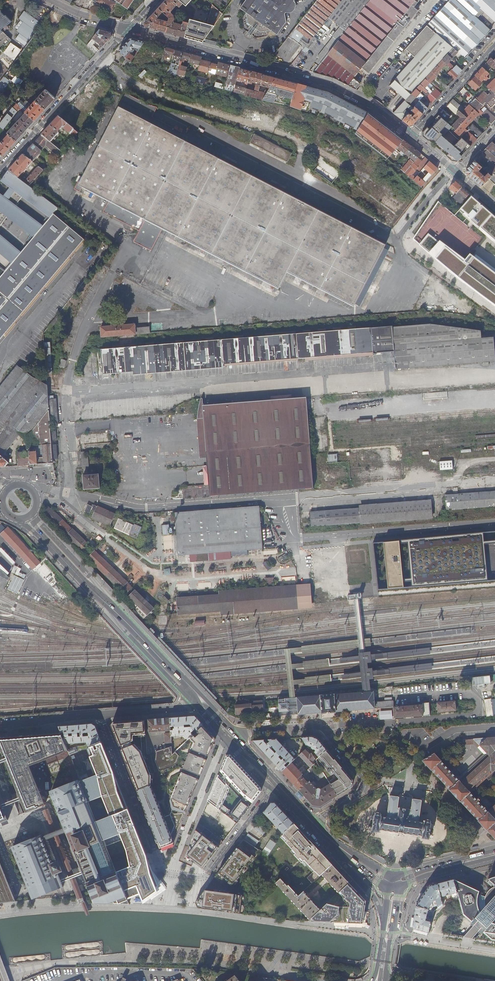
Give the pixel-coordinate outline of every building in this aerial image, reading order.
[(97,2),(111,12),(118,2),(115,0),(98,0),(97,2)] [(118,2),(128,9),(135,0),(115,0),(118,2)] [(146,0),(135,0),(128,9),(130,11),(131,10),(134,13),(146,0)] [(159,8),(170,17),(174,16),(174,14),(171,13),(171,11),(172,9),(173,9),(175,7),(177,5),(178,5),(181,8),(184,4),(180,0),(166,0),(159,8)] [(255,36),(257,38),(267,36),(271,31),(278,35),(287,22),(285,12),(293,0),(294,0),(246,0),(240,8),(247,13),(243,18),(245,29),(247,31),(255,36)] [(289,37),(292,40),(293,40),(294,40),(302,46),(301,46),(302,47),(304,49),(314,36),(324,24),(329,17),(342,1),(343,0),(318,0),(289,37)] [(365,8),(346,31),(338,41),(334,46),(331,50),(329,53),(326,56),(320,65),(319,66),(313,73),(332,78),(334,79),(337,80),(349,86),(356,90),(361,84),(354,78),(357,75),(359,72),(361,70),(362,68),(369,73),(410,21),(418,11),(414,8),(418,3),(415,1),(416,0),(371,0),(365,8)] [(334,21),(341,27),(333,37),(338,41),(346,31),(365,8),(371,0),(343,0),(342,1),(329,17),(334,21)] [(448,2),(428,25),(432,28),(437,33),(454,48),(459,53),(470,63),(473,60),(468,56),(490,32),(476,19),(473,17),(481,8),(484,10),(494,20),(494,4),(494,3),(494,0),(450,0),(448,2)] [(189,21),(185,37),(202,42),(223,14),(213,5),(211,12),(209,18),(207,24),(199,21),(195,20),(192,20),(190,19),(189,21)] [(166,32),(169,21),(159,18),(163,14),(169,20),(170,17),(159,8),(145,23),(146,26),(166,32)] [(473,17),(476,19),(484,10),(481,8),(473,17)] [(3,44),(5,46),(11,40),(1,30),(4,27),(5,28),(12,22),(6,15),(5,16),(1,12),(2,11),(0,9),(0,47),(3,44)] [(19,19),(24,22),(17,31),(29,41),(42,24),(25,11),(19,19)] [(169,20),(169,21),(166,32),(185,37),(189,21),(184,20),(183,24),(183,25),(180,24),(177,23),(176,23),(174,22),(174,20),(174,18),(174,16),(170,17),(169,20)] [(329,17),(324,24),(328,28),(334,21),(329,17)] [(437,33),(432,28),(431,29),(427,26),(409,46),(406,49),(411,54),(409,57),(411,58),(413,56),(415,57),(437,33)] [(100,29),(87,45),(97,53),(100,50),(98,48),(94,45),(97,41),(103,46),(112,36),(110,32),(102,29),(100,29)] [(253,38),(255,36),(247,31),(246,32),(246,38),(249,39),(252,39),(253,38)] [(437,34),(408,66),(391,85),(389,87),(390,87),(391,86),(407,100),(413,94),(417,89),(421,84),(426,79),(433,72),(443,61),(454,48),(437,34)] [(304,49),(290,66),(295,68),(318,39),(314,36),(304,49)] [(128,41),(119,51),(125,57),(132,61),(135,56),(130,53),(131,52),(133,52),(134,51),(134,49),(134,48),(138,51),(145,41),(135,39),(132,38),(131,38),(128,41)] [(284,42),(275,54),(281,59),(290,46),(284,42)] [(169,54),(174,55),(175,50),(165,47),(163,58),(166,58),(167,59),(169,54)] [(316,62),(320,65),(326,56),(329,53),(331,50),(329,49),(327,47),(318,58),(319,59),(316,62)] [(459,53),(454,48),(443,61),(447,64),(447,65),(459,53)] [(178,65),(179,65),(180,61),(183,52),(175,50),(174,55),(173,59),(177,60),(176,63),(178,63),(178,65)] [(188,59),(190,60),(191,54),(183,52),(180,61),(184,62),(184,60),(186,61),(186,60),(188,61),(188,59)] [(192,63),(200,65),(201,62),(201,60),(202,57),(191,54),(190,60),(189,63),(191,63),(192,63)] [(494,61),(491,58),(487,63),(494,70),(494,62),(494,61)] [(199,70),(208,72),(211,63),(205,61),(204,63),(201,62),(200,65),(199,70)] [(433,72),(437,76),(440,73),(439,72),(447,64),(443,61),(433,72)] [(169,74),(176,76),(177,73),(179,66),(177,65),(176,69),(174,68),(175,62),(172,62),(171,67),(169,74)] [(215,74),(226,77),(227,75),(230,65),(219,62),(218,65),(215,74)] [(215,74),(218,65),(211,63),(208,72),(215,74)] [(316,64),(310,72),(313,73),(319,66),(316,64)] [(162,72),(169,74),(171,67),(164,65),(162,72)] [(183,75),(185,76),(188,67),(179,65),(179,66),(177,73),(183,75)] [(234,92),(240,68),(230,65),(223,89),(231,91),(234,92)] [(452,70),(458,75),(463,71),(457,65),(452,70)] [(490,75),(482,67),(475,76),(476,77),(482,82),(488,75),(489,76),(490,75)] [(248,83),(251,71),(240,68),(238,78),(237,82),(242,83),(243,81),(246,82),(246,85),(248,85),(248,83)] [(448,73),(455,79),(458,75),(452,70),(448,73)] [(261,85),(264,74),(251,71),(248,83),(252,84),(253,82),(257,83),(257,85),(256,85),(255,90),(259,91),(261,85)] [(436,89),(442,94),(444,92),(434,83),(433,84),(431,82),(437,76),(433,72),(426,79),(430,83),(431,84),(436,88),(436,89)] [(261,99),(262,100),(276,78),(264,74),(261,85),(268,87),(266,90),(265,92),(264,93),(259,92),(257,98),(261,99)] [(5,76),(0,83),(0,99),(13,81),(5,76)] [(195,81),(205,84),(207,78),(197,76),(195,81)] [(482,82),(476,77),(469,84),(472,87),(474,88),(476,90),(483,83),(482,82)] [(379,153),(388,159),(395,151),(396,150),(404,140),(385,126),(369,113),(328,92),(298,84),(291,82),(276,78),(262,100),(291,106),(320,116),(356,134),(379,153)] [(421,84),(425,89),(430,83),(426,79),(421,84)] [(440,84),(445,90),(448,86),(443,81),(441,83),(440,84)] [(434,92),(435,91),(436,89),(436,88),(434,89),(434,88),(433,89),(430,86),(431,84),(430,83),(425,89),(429,92),(431,94),(433,91),(434,92)] [(421,84),(417,89),(421,93),(422,91),(426,95),(429,92),(425,89),(421,84)] [(234,92),(245,95),(246,89),(247,88),(236,86),(234,92)] [(46,89),(35,101),(45,110),(56,98),(46,89)] [(245,95),(257,98),(259,92),(246,89),(245,95)] [(417,89),(413,94),(416,98),(418,99),(422,95),(421,93),(417,89)] [(431,94),(437,99),(441,95),(437,91),(436,92),(435,91),(434,92),(433,91),(431,94)] [(492,125),(494,121),(494,118),(486,110),(487,109),(483,106),(486,102),(492,108),(493,107),(494,109),(494,94),(492,91),(488,95),(485,99),(475,110),(479,114),(487,121),(491,124),(492,125)] [(470,105),(475,110),(485,99),(488,95),(485,92),(479,98),(478,97),(470,105)] [(407,100),(405,101),(410,105),(416,98),(413,94),(407,100)] [(426,99),(432,104),(437,99),(431,94),(426,99)] [(117,112),(178,143),(182,134),(153,118),(158,109),(148,106),(126,95),(117,112)] [(422,103),(428,108),(432,104),(426,99),(422,103)] [(460,111),(468,118),(470,115),(475,110),(470,105),(465,110),(453,99),(450,103),(460,111)] [(45,110),(35,101),(30,106),(29,107),(29,108),(25,112),(26,112),(35,121),(39,116),(45,110)] [(405,101),(394,113),(403,120),(409,113),(412,111),(413,109),(411,106),(410,105),(405,101)] [(415,107),(423,114),(428,108),(422,103),(420,101),(416,105),(414,103),(411,106),(413,109),(415,107)] [(13,107),(0,124),(0,126),(3,129),(21,107),(16,103),(13,107)] [(452,127),(456,130),(461,124),(468,118),(460,111),(450,103),(447,106),(456,115),(457,114),(461,117),(452,127)] [(409,113),(403,120),(409,125),(413,125),(423,114),(415,107),(413,109),(412,111),(415,113),(414,114),(413,114),(411,115),(409,113)] [(444,110),(439,115),(446,121),(451,115),(446,110),(445,111),(444,110)] [(470,115),(474,119),(479,114),(475,110),(470,115)] [(9,134),(17,141),(25,132),(35,121),(26,112),(7,132),(9,134)] [(188,148),(178,143),(117,112),(83,179),(79,177),(75,183),(80,185),(76,192),(80,194),(82,189),(87,191),(88,189),(111,201),(147,219),(163,228),(170,231),(280,288),(284,281),(285,279),(289,271),(355,306),(384,249),(215,162),(188,148)] [(423,136),(440,151),(451,140),(448,138),(455,131),(456,130),(452,127),(446,121),(439,115),(423,132),(423,136)] [(468,118),(461,124),(465,128),(474,119),(470,115),(468,118)] [(64,121),(59,117),(50,126),(58,133),(63,126),(65,128),(63,129),(74,137),(78,133),(64,121)] [(456,130),(455,131),(471,147),(478,139),(466,129),(465,128),(461,124),(456,130)] [(466,129),(478,139),(483,134),(473,124),(469,128),(468,127),(466,129)] [(58,133),(50,126),(46,131),(42,136),(50,143),(54,139),(55,140),(56,139),(55,138),(55,137),(59,133),(58,133)] [(451,140),(440,151),(453,161),(455,162),(457,162),(464,155),(460,152),(461,150),(452,142),(454,141),(452,138),(453,137),(463,145),(462,146),(467,151),(471,147),(455,131),(448,138),(451,140)] [(3,156),(17,141),(9,134),(0,143),(0,153),(3,156)] [(50,143),(42,136),(33,145),(41,151),(43,150),(44,151),(46,149),(56,157),(61,152),(59,150),(50,143)] [(290,157),(253,138),(251,143),(287,162),(290,157)] [(405,154),(406,153),(412,146),(404,140),(396,150),(404,156),(405,154)] [(494,156),(494,155),(494,154),(492,151),(493,150),(494,152),(494,151),(494,145),(494,144),(492,142),(486,148),(494,156)] [(190,143),(188,148),(215,162),(217,158),(190,143)] [(41,151),(33,145),(26,152),(23,156),(32,162),(42,152),(41,151)] [(406,153),(416,160),(421,154),(412,146),(406,153)] [(494,156),(486,148),(483,152),(494,164),(494,157),(494,156)] [(412,159),(415,162),(416,160),(406,153),(405,154),(412,159)] [(14,175),(18,178),(24,172),(27,170),(26,169),(32,162),(23,156),(9,171),(14,175)] [(490,169),(480,160),(477,158),(467,169),(467,173),(482,186),(490,178),(494,173),(490,169)] [(403,171),(405,173),(415,162),(412,159),(402,170),(403,171)] [(423,170),(430,162),(427,159),(420,167),(423,170)] [(38,167),(44,171),(46,168),(41,165),(39,163),(36,161),(34,164),(38,167)] [(432,175),(438,169),(430,162),(423,170),(420,174),(422,176),(424,173),(423,172),(425,170),(432,175)] [(411,178),(414,180),(416,178),(412,175),(418,168),(414,164),(406,174),(411,178)] [(24,183),(29,187),(44,171),(38,167),(24,183)] [(14,175),(6,184),(10,188),(3,198),(0,196),(0,228),(8,217),(35,237),(42,228),(15,208),(23,198),(50,218),(53,215),(58,209),(29,187),(24,183),(18,178),(14,175)] [(414,180),(422,187),(427,182),(424,179),(422,180),(418,176),(416,178),(414,180)] [(456,195),(462,189),(455,183),(450,189),(456,195)] [(462,203),(469,196),(462,189),(456,195),(455,197),(462,203)] [(457,212),(494,244),(494,218),(471,198),(457,212)] [(147,219),(111,201),(105,213),(140,231),(147,219)] [(440,216),(433,211),(427,220),(450,236),(460,222),(444,211),(440,216)] [(50,218),(42,228),(35,237),(20,254),(5,273),(0,278),(0,293),(24,312),(38,295),(48,284),(67,261),(73,253),(84,240),(53,215),(50,218)] [(147,219),(140,231),(135,242),(152,251),(163,228),(147,219)] [(430,233),(420,245),(494,304),(494,269),(474,254),(469,261),(430,233)] [(5,273),(20,254),(0,237),(0,269),(5,273)] [(421,295),(428,298),(432,290),(425,287),(421,295)] [(24,312),(0,293),(0,340),(24,312)] [(137,324),(102,327),(103,336),(151,332),(150,326),(137,327),(137,324)] [(372,328),(373,353),(374,354),(377,354),(378,353),(381,353),(381,347),(394,346),(395,352),(396,369),(483,361),(488,361),(494,360),(494,352),(494,346),(493,337),(481,338),(480,331),(430,324),(392,327),(392,326),(372,328)] [(373,353),(372,328),(102,351),(104,375),(373,353)] [(6,423),(20,435),(27,440),(28,438),(49,410),(48,386),(31,378),(17,366),(0,388),(0,431),(6,423)] [(53,397),(50,397),(50,400),(49,400),(51,424),(58,424),(56,399),(53,399),(53,397)] [(208,465),(210,485),(211,496),(313,488),(306,400),(237,405),(237,403),(230,402),(220,401),(212,401),(206,402),(205,403),(203,403),(202,399),(201,398),(199,401),(198,406),(197,414),(197,419),(204,419),(207,459),(208,465)] [(28,438),(29,450),(34,450),(37,450),(36,447),(42,446),(52,445),(52,441),(51,428),(49,410),(28,438)] [(204,419),(197,419),(199,459),(207,459),(204,419)] [(2,458),(20,435),(6,423),(0,431),(0,455),(2,458)] [(39,465),(53,464),(52,445),(42,446),(43,458),(39,459),(39,462),(39,465)] [(30,453),(31,465),(39,465),(39,462),(39,459),(37,459),(37,451),(35,451),(35,452),(34,453),(34,450),(29,450),(30,453)] [(18,454),(19,466),(31,465),(30,453),(18,454)] [(88,454),(82,454),(83,471),(90,470),(88,454)] [(5,467),(8,463),(2,458),(0,455),(0,468),(5,467)] [(453,459),(440,460),(441,469),(453,468),(453,459)] [(99,475),(83,476),(84,490),(100,489),(99,475)] [(446,493),(448,507),(494,504),(494,490),(446,493)] [(431,503),(359,509),(361,523),(432,517),(431,503)] [(93,508),(87,505),(85,510),(85,512),(90,515),(92,510),(93,508)] [(261,506),(176,513),(180,556),(265,549),(262,521),(261,506)] [(115,515),(98,507),(96,511),(93,519),(110,526),(115,515)] [(49,508),(43,514),(67,536),(66,537),(86,556),(89,553),(88,552),(90,550),(86,546),(87,543),(70,527),(52,509),(51,510),(49,508)] [(361,523),(359,509),(311,513),(312,526),(361,523)] [(143,528),(129,522),(129,523),(119,519),(115,528),(138,539),(143,528)] [(0,531),(0,535),(33,570),(40,563),(8,528),(5,531),(3,530),(6,527),(5,526),(0,531)] [(375,543),(379,590),(494,580),(494,532),(375,543)] [(366,553),(365,544),(352,545),(352,550),(353,554),(366,553)] [(95,551),(89,558),(125,594),(128,592),(130,594),(135,589),(95,551)] [(355,558),(355,576),(369,576),(369,563),(366,563),(366,558),(355,558)] [(44,575),(49,570),(43,564),(38,569),(44,575)] [(14,575),(8,589),(17,594),(24,579),(14,575)] [(219,591),(220,595),(297,588),(297,584),(219,591)] [(300,588),(301,604),(314,603),(313,587),(300,588)] [(221,611),(298,604),(301,604),(300,588),(297,588),(220,595),(221,611)] [(138,606),(148,615),(154,608),(148,603),(145,600),(136,591),(129,597),(138,606)] [(180,614),(221,611),(220,595),(200,597),(200,596),(193,597),(193,598),(179,599),(180,614)] [(299,609),(298,604),(221,611),(221,615),(299,609)] [(144,619),(148,615),(138,606),(134,610),(144,619)] [(289,651),(289,653),(302,651),(302,654),(370,645),(370,642),(369,638),(301,647),(288,649),(289,651)] [(386,656),(387,659),(430,654),(430,648),(386,653),(386,656)] [(370,653),(366,653),(359,654),(359,656),(360,660),(361,672),(361,676),(363,693),(365,693),(368,692),(370,692),(368,678),(373,677),(372,675),(372,670),(372,667),(367,667),(366,660),(371,660),(370,658),(370,655),(370,653)] [(290,666),(291,668),(303,667),(303,669),(329,666),(329,659),(303,662),(303,663),(290,664),(290,666)] [(388,673),(389,675),(432,670),(431,663),(388,668),(388,669),(388,673)] [(304,678),(304,679),(292,680),(292,682),(292,684),(305,683),(305,684),(307,684),(317,683),(332,681),(331,675),(317,676),(306,678),(304,678)] [(474,677),(475,688),(486,687),(486,684),(492,684),(492,676),(474,677)] [(279,712),(280,717),(293,715),(297,715),(322,713),(322,714),(329,713),(336,713),(336,712),(355,710),(358,710),(360,710),(374,709),(374,702),(374,699),(373,692),(370,692),(368,692),(365,693),(363,693),(362,693),(351,694),(344,694),(334,695),(334,694),(320,696),(321,696),(303,697),(295,698),(294,698),(292,698),(289,699),(288,699),(278,699),(279,712)] [(494,716),(491,701),(491,700),(484,701),(487,717),(494,716)] [(243,711),(244,714),(263,713),(262,701),(254,702),(254,706),(251,706),(251,704),(235,706),(236,712),(243,711)] [(455,702),(437,704),(438,713),(456,711),(455,702)] [(422,705),(394,708),(395,718),(429,716),(428,703),(422,704),(422,705)] [(393,711),(380,711),(380,719),(393,719),(393,711)] [(190,739),(204,726),(198,720),(187,717),(179,718),(170,719),(171,727),(174,727),(175,727),(175,729),(174,729),(174,731),(171,731),(171,734),(171,737),(184,736),(188,741),(190,739)] [(158,719),(149,720),(150,733),(171,731),(171,727),(170,719),(158,719)] [(146,735),(145,720),(129,722),(113,723),(111,726),(114,733),(120,747),(134,741),(133,736),(146,735)] [(71,726),(59,727),(62,733),(66,745),(87,743),(87,744),(83,745),(77,746),(68,749),(70,753),(70,755),(89,748),(89,749),(90,748),(102,743),(95,726),(92,724),(71,726)] [(194,743),(191,750),(208,757),(212,748),(216,739),(204,726),(190,739),(194,743)] [(47,806),(38,784),(31,768),(70,753),(68,749),(66,745),(62,733),(8,738),(0,739),(0,747),(1,749),(0,750),(0,752),(1,753),(2,753),(5,761),(7,764),(20,799),(22,802),(27,814),(38,810),(38,809),(39,808),(40,809),(42,808),(47,806)] [(312,737),(302,738),(307,746),(312,748),(312,749),(311,749),(310,749),(309,750),(310,751),(313,750),(314,750),(315,750),(316,751),(315,753),(319,757),(327,751),(327,750),(318,739),(317,739),(312,737)] [(487,812),(484,809),(485,808),(484,807),(483,808),(477,801),(479,800),(478,799),(476,800),(470,793),(489,776),(490,777),(494,772),(494,737),(474,739),(470,740),(470,741),(475,741),(487,754),(459,781),(441,762),(434,754),(424,761),(423,762),(431,771),(431,770),(449,790),(460,802),(478,821),(478,822),(486,830),(487,830),(494,839),(494,805),(487,812)] [(283,745),(277,740),(253,742),(258,746),(264,753),(282,772),(287,768),(285,766),(289,762),(291,764),(296,760),(285,748),(287,746),(285,744),(283,745)] [(134,741),(120,747),(121,750),(135,745),(134,741)] [(108,757),(102,743),(90,748),(93,755),(89,757),(96,776),(81,782),(89,802),(102,797),(109,813),(95,818),(127,900),(140,895),(143,904),(158,894),(156,888),(159,887),(155,877),(152,871),(146,856),(146,854),(130,815),(118,783),(109,760),(108,757)] [(135,745),(121,750),(128,769),(138,792),(151,787),(151,785),(151,776),(142,751),(135,745)] [(264,753),(258,746),(256,747),(263,755),(264,753)] [(172,748),(156,752),(155,762),(159,772),(170,769),(175,765),(179,756),(175,752),(172,755),(172,748)] [(191,750),(190,753),(207,760),(208,759),(208,757),(191,750)] [(310,755),(306,750),(299,756),(311,768),(315,764),(313,762),(315,760),(313,756),(312,754),(310,755)] [(342,768),(327,751),(319,757),(317,759),(315,760),(317,762),(316,763),(322,771),(325,776),(330,784),(338,797),(352,788),(353,781),(342,768)] [(190,753),(183,769),(200,776),(207,760),(190,753)] [(261,788),(231,755),(227,756),(208,802),(211,804),(214,806),(221,811),(228,817),(237,824),(261,792),(261,788)] [(297,759),(296,760),(291,764),(289,766),(287,768),(282,772),(291,782),(293,784),(307,771),(303,767),(299,770),(293,764),(295,762),(296,763),(299,761),(297,759)] [(293,784),(299,791),(310,781),(312,780),(315,777),(318,775),(311,768),(307,771),(293,784)] [(199,780),(200,776),(183,769),(182,773),(199,780)] [(319,781),(325,776),(322,771),(318,775),(315,777),(319,781)] [(163,817),(173,842),(182,821),(199,780),(182,773),(171,799),(174,807),(170,815),(163,817)] [(321,807),(338,797),(330,784),(322,790),(321,789),(320,789),(318,789),(318,790),(315,787),(317,785),(314,782),(312,784),(311,782),(310,781),(299,791),(313,806),(321,807)] [(89,802),(81,782),(51,794),(66,830),(67,833),(83,873),(84,876),(92,896),(95,904),(109,904),(113,902),(114,904),(129,904),(127,900),(95,818),(89,802)] [(163,817),(151,787),(138,792),(139,796),(155,837),(160,849),(174,843),(173,842),(163,817)] [(422,839),(429,840),(432,824),(431,824),(431,822),(430,820),(427,820),(425,821),(425,823),(424,823),(419,823),(422,801),(413,799),(411,810),(409,810),(400,809),(398,809),(399,798),(390,796),(387,818),(382,818),(382,817),(381,817),(382,815),(380,813),(377,813),(375,814),(375,816),(374,816),(372,832),(379,833),(380,831),(401,834),(422,837),(422,839)] [(8,821),(4,809),(2,806),(0,799),(0,824),(8,821)] [(20,799),(2,806),(4,809),(22,802),(20,799)] [(283,834),(294,824),(284,813),(275,803),(271,804),(264,813),(280,830),(283,834)] [(86,902),(47,806),(42,808),(80,905),(86,902)] [(215,819),(221,811),(214,806),(212,808),(210,807),(207,810),(209,811),(207,814),(215,819)] [(216,836),(223,842),(227,836),(231,832),(222,825),(219,823),(216,821),(215,819),(207,814),(204,811),(195,820),(199,823),(201,825),(207,819),(212,823),(218,828),(218,829),(216,828),(214,830),(218,833),(216,836)] [(222,825),(231,832),(234,828),(237,824),(228,817),(222,825)] [(201,825),(199,823),(184,859),(196,863),(202,868),(223,842),(216,836),(201,825)] [(268,831),(258,823),(253,828),(263,836),(268,831)] [(322,875),(332,865),(312,843),(294,824),(283,834),(282,835),(285,838),(285,839),(288,840),(287,841),(286,842),(292,850),(296,853),(294,855),(301,863),(303,862),(304,861),(307,864),(314,871),(307,878),(312,884),(322,875)] [(66,830),(43,839),(44,842),(67,833),(66,830)] [(248,834),(244,840),(255,847),(259,842),(248,834)] [(30,891),(32,897),(33,900),(63,888),(63,885),(62,884),(61,881),(60,879),(57,872),(59,872),(62,871),(59,863),(53,865),(44,842),(43,839),(42,836),(13,848),(30,891)] [(244,840),(244,839),(215,878),(233,884),(259,850),(255,847),(244,840)] [(262,852),(268,856),(276,844),(270,840),(262,852)] [(16,902),(0,861),(0,904),(16,902)] [(339,893),(349,883),(338,871),(332,865),(322,875),(339,893)] [(83,873),(61,881),(62,884),(84,876),(83,873)] [(484,896),(478,895),(479,892),(454,880),(458,898),(461,898),(463,914),(472,923),(476,919),(485,927),(482,931),(485,934),(492,939),(494,939),(494,878),(491,879),(489,880),(493,884),(494,887),(492,888),(490,889),(489,891),(486,893),(485,897),(484,896)] [(276,883),(310,920),(311,919),(320,910),(306,894),(304,891),(298,897),(280,879),(276,883)] [(458,898),(454,880),(445,882),(437,884),(441,897),(453,894),(455,900),(459,899),(458,898)] [(311,919),(314,922),(363,924),(366,902),(349,883),(339,893),(350,904),(349,907),(339,907),(327,903),(320,910),(311,919)] [(441,897),(437,884),(433,885),(430,886),(427,890),(416,906),(416,907),(429,910),(432,906),(431,906),(434,902),(436,901),(438,909),(443,906),(442,903),(442,901),(441,897)] [(242,895),(205,890),(196,903),(198,909),(239,914),(242,895)] [(413,929),(428,933),(431,923),(426,921),(426,920),(428,921),(429,918),(427,917),(428,915),(432,916),(430,922),(432,922),(435,912),(432,911),(429,910),(416,907),(413,929)] [(477,927),(482,931),(485,927),(476,919),(472,923),(477,927)]
